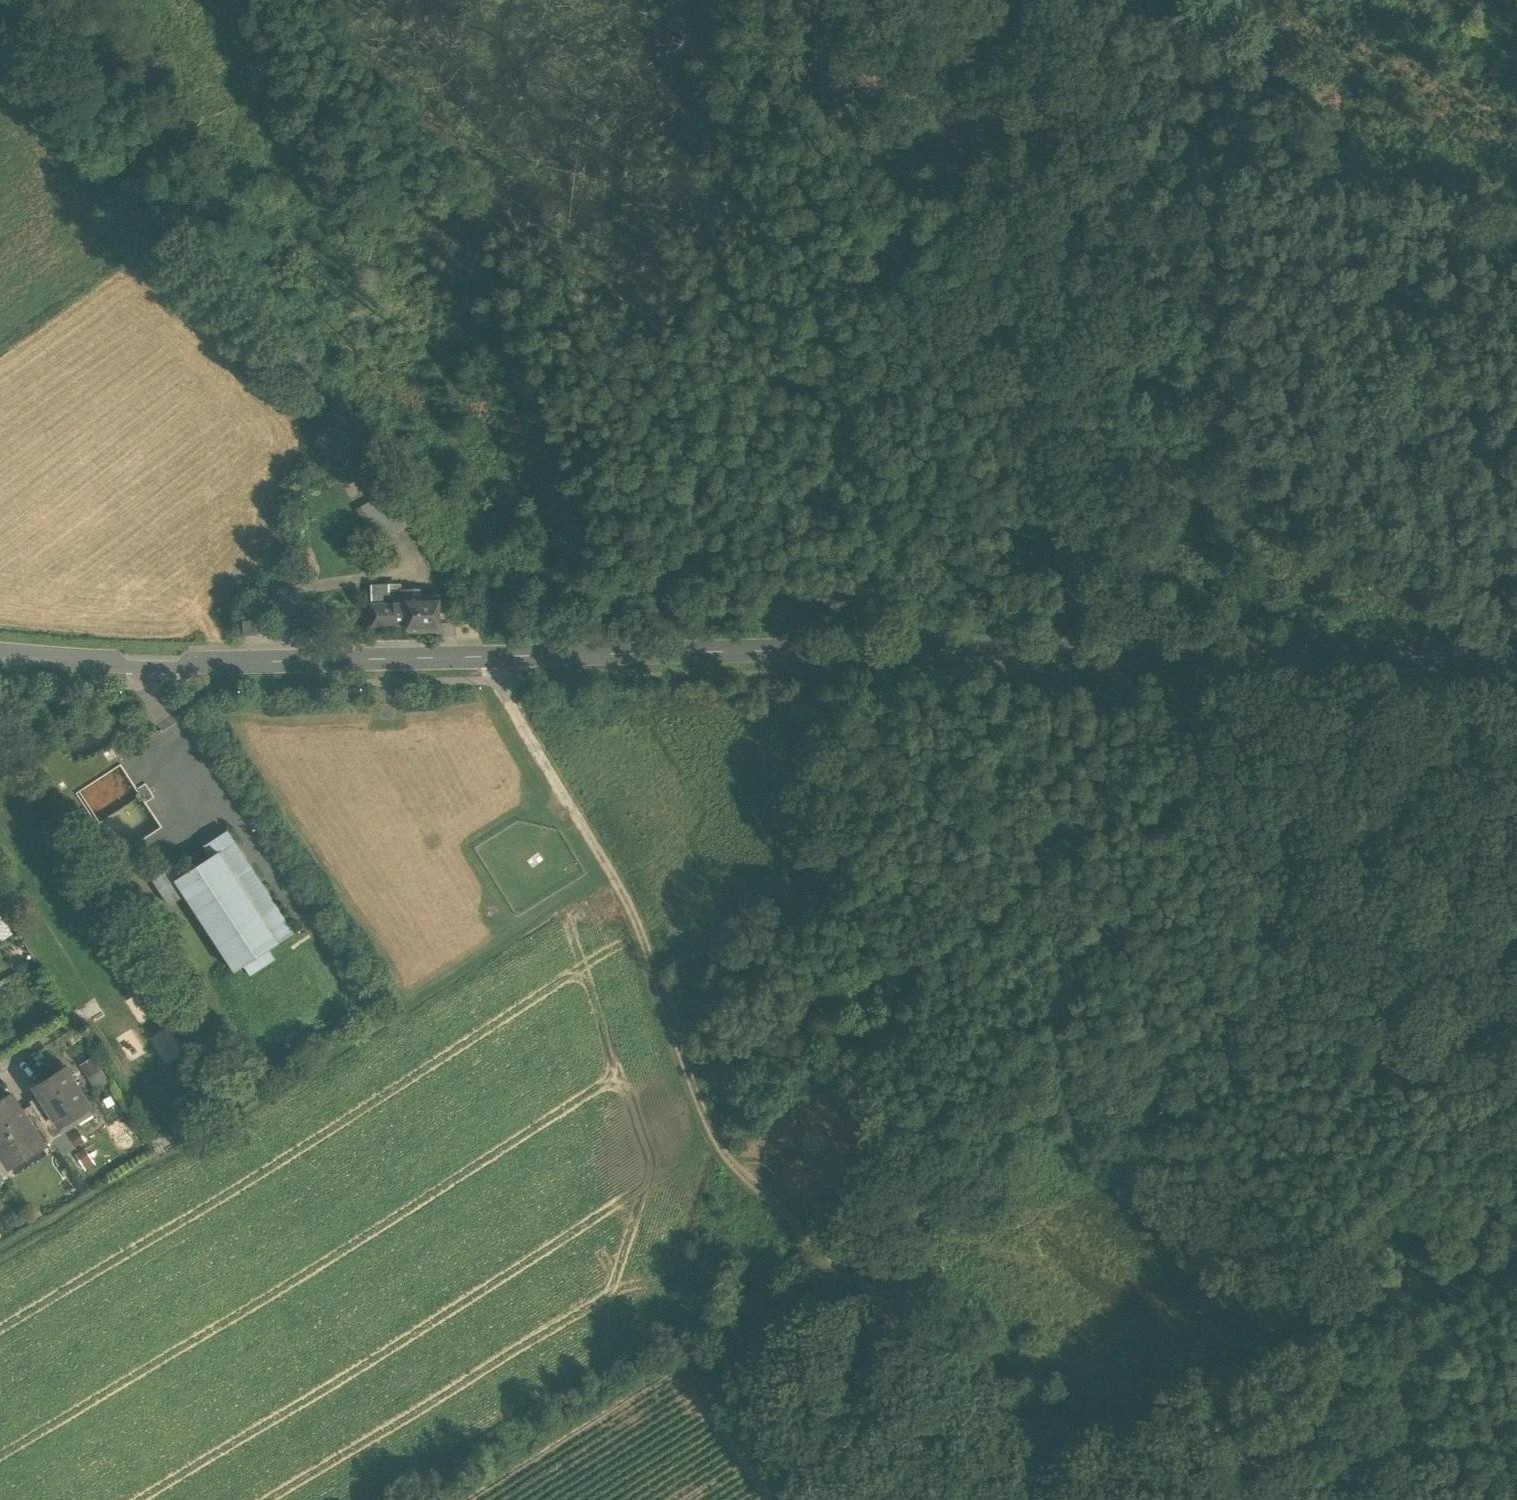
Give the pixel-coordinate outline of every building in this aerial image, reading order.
[(388,492),(364,507),(384,539),(408,525),(388,492)] [(402,597),(401,590),(390,591),(391,584),(373,584),(373,603),(373,625),(409,624),(409,602),(404,602),(403,597),(402,597)] [(439,596),(414,597),(414,590),(401,590),(402,597),(403,597),(404,602),(409,602),(409,624),(409,626),(409,629),(440,629),(439,596)] [(248,620),(243,620),(243,634),(270,633),(270,619),(248,620)] [(120,764),(76,793),(117,856),(162,827),(145,802),(154,796),(145,783),(136,788),(120,764)] [(294,932),(227,830),(204,845),(211,856),(182,875),(175,864),(152,879),(169,904),(184,894),(234,970),(234,971),(244,965),(249,973),(275,957),(269,948),(285,937),(294,932)] [(275,957),(249,973),(244,965),(234,971),(234,970),(226,975),(264,1032),(322,994),(285,937),(269,948),(275,957)] [(90,1106),(66,1067),(35,1086),(48,1107),(57,1120),(58,1120),(60,1124),(90,1106)] [(0,1099),(0,1151),(3,1156),(6,1161),(40,1141),(41,1140),(28,1119),(11,1092),(0,1099)] [(57,1120),(48,1107),(38,1113),(54,1139),(65,1132),(60,1124),(58,1120),(57,1120)] [(38,1113),(28,1119),(41,1140),(40,1141),(43,1146),(54,1139),(38,1113)]
